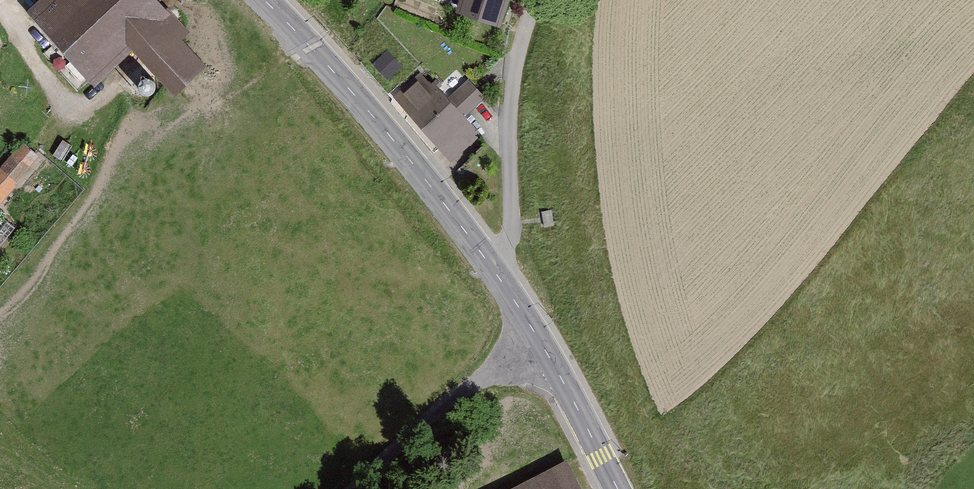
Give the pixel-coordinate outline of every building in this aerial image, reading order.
[(31,14),(94,86),(132,53),(171,96),(202,69),(185,49),(197,38),(163,0),(47,0),(31,14)] [(462,20),(505,33),(515,0),(468,0),(462,20)] [(423,70),(393,98),(455,165),(481,141),(463,122),(484,103),(468,85),(452,100),(423,70)] [(39,156),(25,145),(1,175),(0,174),(0,206),(39,156)] [(501,488),(574,488),(562,461),(501,488)]
